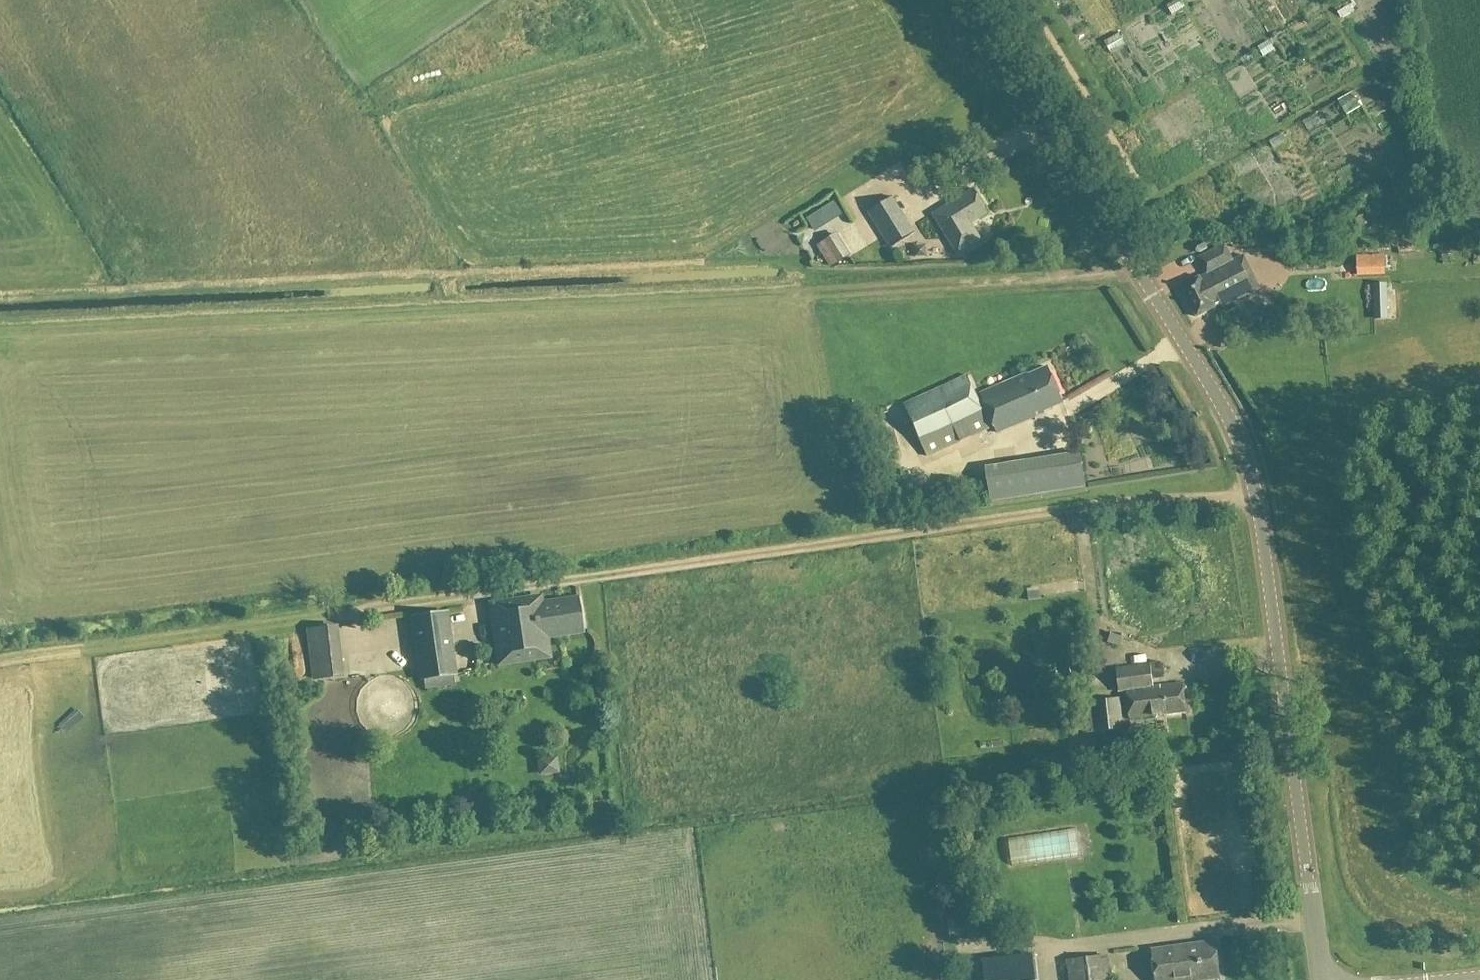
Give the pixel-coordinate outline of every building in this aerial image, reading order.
[(1222,33),(1242,62),(1259,50),(1225,0),(1223,0),(1210,9),(1226,31),(1222,33)] [(1291,37),(1274,0),(1264,0),(1260,2),(1279,43),(1291,37)] [(1314,23),(1300,0),(1275,0),(1295,34),(1314,23)] [(1110,45),(1119,60),(1133,51),(1124,37),(1110,45)] [(1359,100),(1347,107),(1353,118),(1365,111),(1359,100)] [(931,214),(957,256),(980,241),(970,224),(986,214),(972,190),(931,214)] [(891,198),(880,205),(867,213),(889,248),(913,234),(891,198)] [(837,201),(812,218),(821,230),(846,213),(837,201)] [(835,233),(815,247),(829,269),(850,256),(835,233)] [(1259,290),(1241,256),(1232,261),(1224,245),(1197,258),(1205,275),(1198,278),(1198,277),(1179,287),(1195,317),(1213,308),(1212,306),(1219,302),(1220,304),(1235,297),(1237,301),(1259,290)] [(1396,254),(1355,256),(1356,276),(1384,276),(1384,266),(1396,265),(1396,254)] [(1372,286),(1373,322),(1387,322),(1386,285),(1372,286)] [(966,376),(902,405),(926,457),(993,427),(996,434),(1043,413),(1043,410),(1061,403),(1045,368),(1027,376),(1026,374),(978,395),(984,408),(981,410),(966,376)] [(984,469),(989,500),(1084,485),(1079,454),(984,469)] [(582,629),(578,601),(491,613),(497,655),(516,652),(517,660),(538,657),(535,635),(582,629)] [(421,679),(452,674),(443,612),(412,617),(420,670),(421,679)] [(307,630),(313,678),(332,676),(339,675),(333,627),(307,630)] [(307,653),(291,657),(298,685),(313,681),(307,653)] [(1125,691),(1128,719),(1184,712),(1181,683),(1152,687),(1151,679),(1160,678),(1162,675),(1161,665),(1158,662),(1149,663),(1149,665),(1114,669),(1117,692),(1125,691)] [(1097,732),(1121,729),(1118,699),(1101,701),(1094,702),(1097,732)] [(1076,829),(1007,839),(1011,867),(1080,857),(1076,829)] [(1218,978),(1213,942),(1151,950),(1155,979),(1205,979),(1218,978)] [(981,958),(984,979),(1038,979),(1034,951),(981,958)] [(1068,961),(1071,979),(1106,979),(1103,956),(1068,961)]
